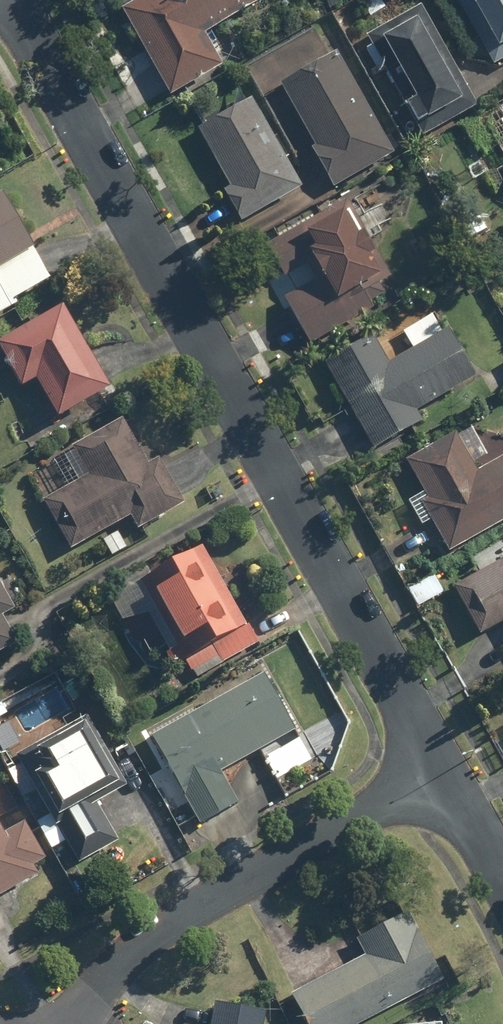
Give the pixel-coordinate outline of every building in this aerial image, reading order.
[(125,8),(173,97),(226,68),(208,35),(272,0),(139,0),(125,8)] [(497,65),(502,62),(502,0),(460,0),(497,65)] [(423,6),(370,35),(425,137),(478,108),(423,6)] [(341,52),(283,85),(318,145),(313,148),(336,188),(398,153),(341,52)] [(254,97),(199,127),(231,186),(224,190),(243,224),(305,190),(254,97)] [(6,195),(0,198),(0,318),(20,308),(16,299),(52,280),(6,195)] [(362,240),(342,204),(261,249),(278,279),(307,263),(318,282),(284,301),(310,347),(375,310),(364,291),(386,279),(374,259),(380,255),(369,236),(362,240)] [(65,306),(0,341),(0,350),(22,389),(39,379),(61,419),(112,391),(65,306)] [(377,335),(327,363),(376,452),(427,424),(421,413),(480,380),(452,329),(443,334),(434,317),(404,334),(414,352),(392,364),(377,335)] [(486,376),(497,395),(502,392),(502,366),(486,376)] [(149,463),(124,418),(51,459),(67,489),(45,502),(73,552),(135,517),(143,532),(189,507),(161,457),(149,463)] [(407,461),(427,495),(419,499),(451,555),(502,526),(502,457),(492,463),(471,425),(407,461)] [(202,545),(136,581),(182,665),(248,629),(202,545)] [(429,590),(463,651),(502,629),(502,550),(429,590)] [(18,645),(3,617),(18,608),(0,576),(0,655),(18,645)] [(299,729),(268,673),(152,737),(169,768),(152,777),(181,829),(199,819),(203,826),(241,805),(223,772),(299,729)] [(86,718),(22,752),(82,866),(119,846),(92,795),(119,780),(86,718)] [(41,877),(35,866),(46,860),(28,825),(7,836),(0,822),(0,899),(41,877)] [(366,955),(291,993),(307,1023),(360,1023),(445,981),(409,910),(356,937),(366,955)] [(267,1011),(215,1003),(211,1023),(265,1023),(267,1011)]
